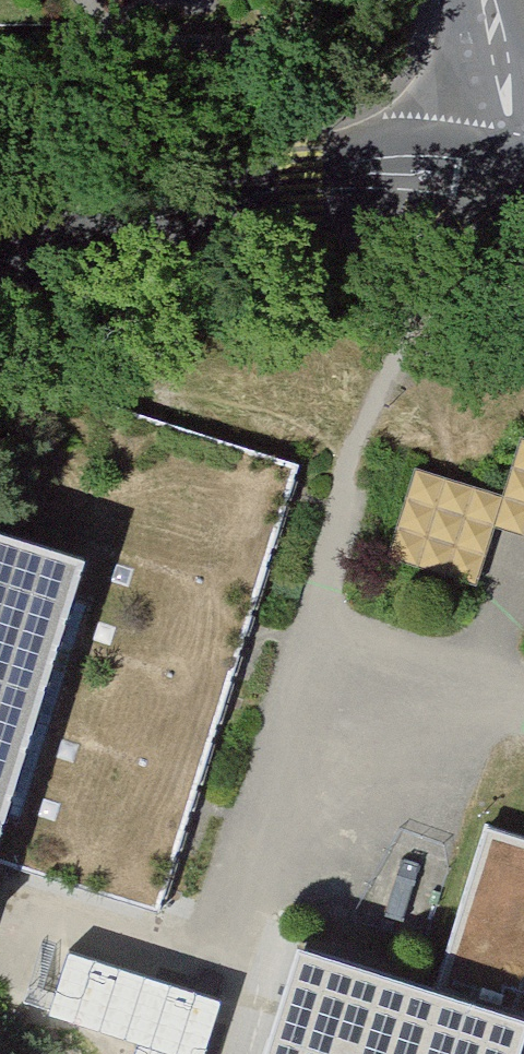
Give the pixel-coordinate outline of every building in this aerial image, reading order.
[(17,525),(122,556),(37,853),(157,882),(245,573),(272,476),(53,409),(17,525)] [(499,533),(523,541),(523,452),(507,504),(499,533)] [(420,477),(392,565),(480,593),(499,533),(507,504),(420,477)] [(12,951),(21,920),(37,853),(122,556),(17,525),(0,520),(0,948),(12,951)] [(482,815),(432,974),(292,931),(253,1053),(523,1053),(523,828),(482,815)] [(218,999),(67,952),(49,1017),(135,1047),(133,1053),(202,1053),(218,999)]
